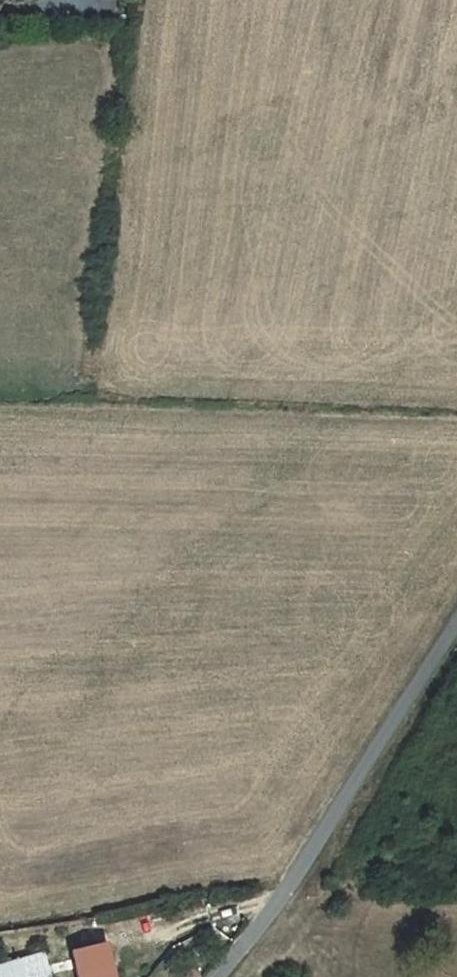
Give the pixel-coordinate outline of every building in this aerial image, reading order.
[(43,952),(0,963),(0,976),(49,976),(43,952)] [(107,963),(76,969),(77,976),(111,976),(107,963)]
